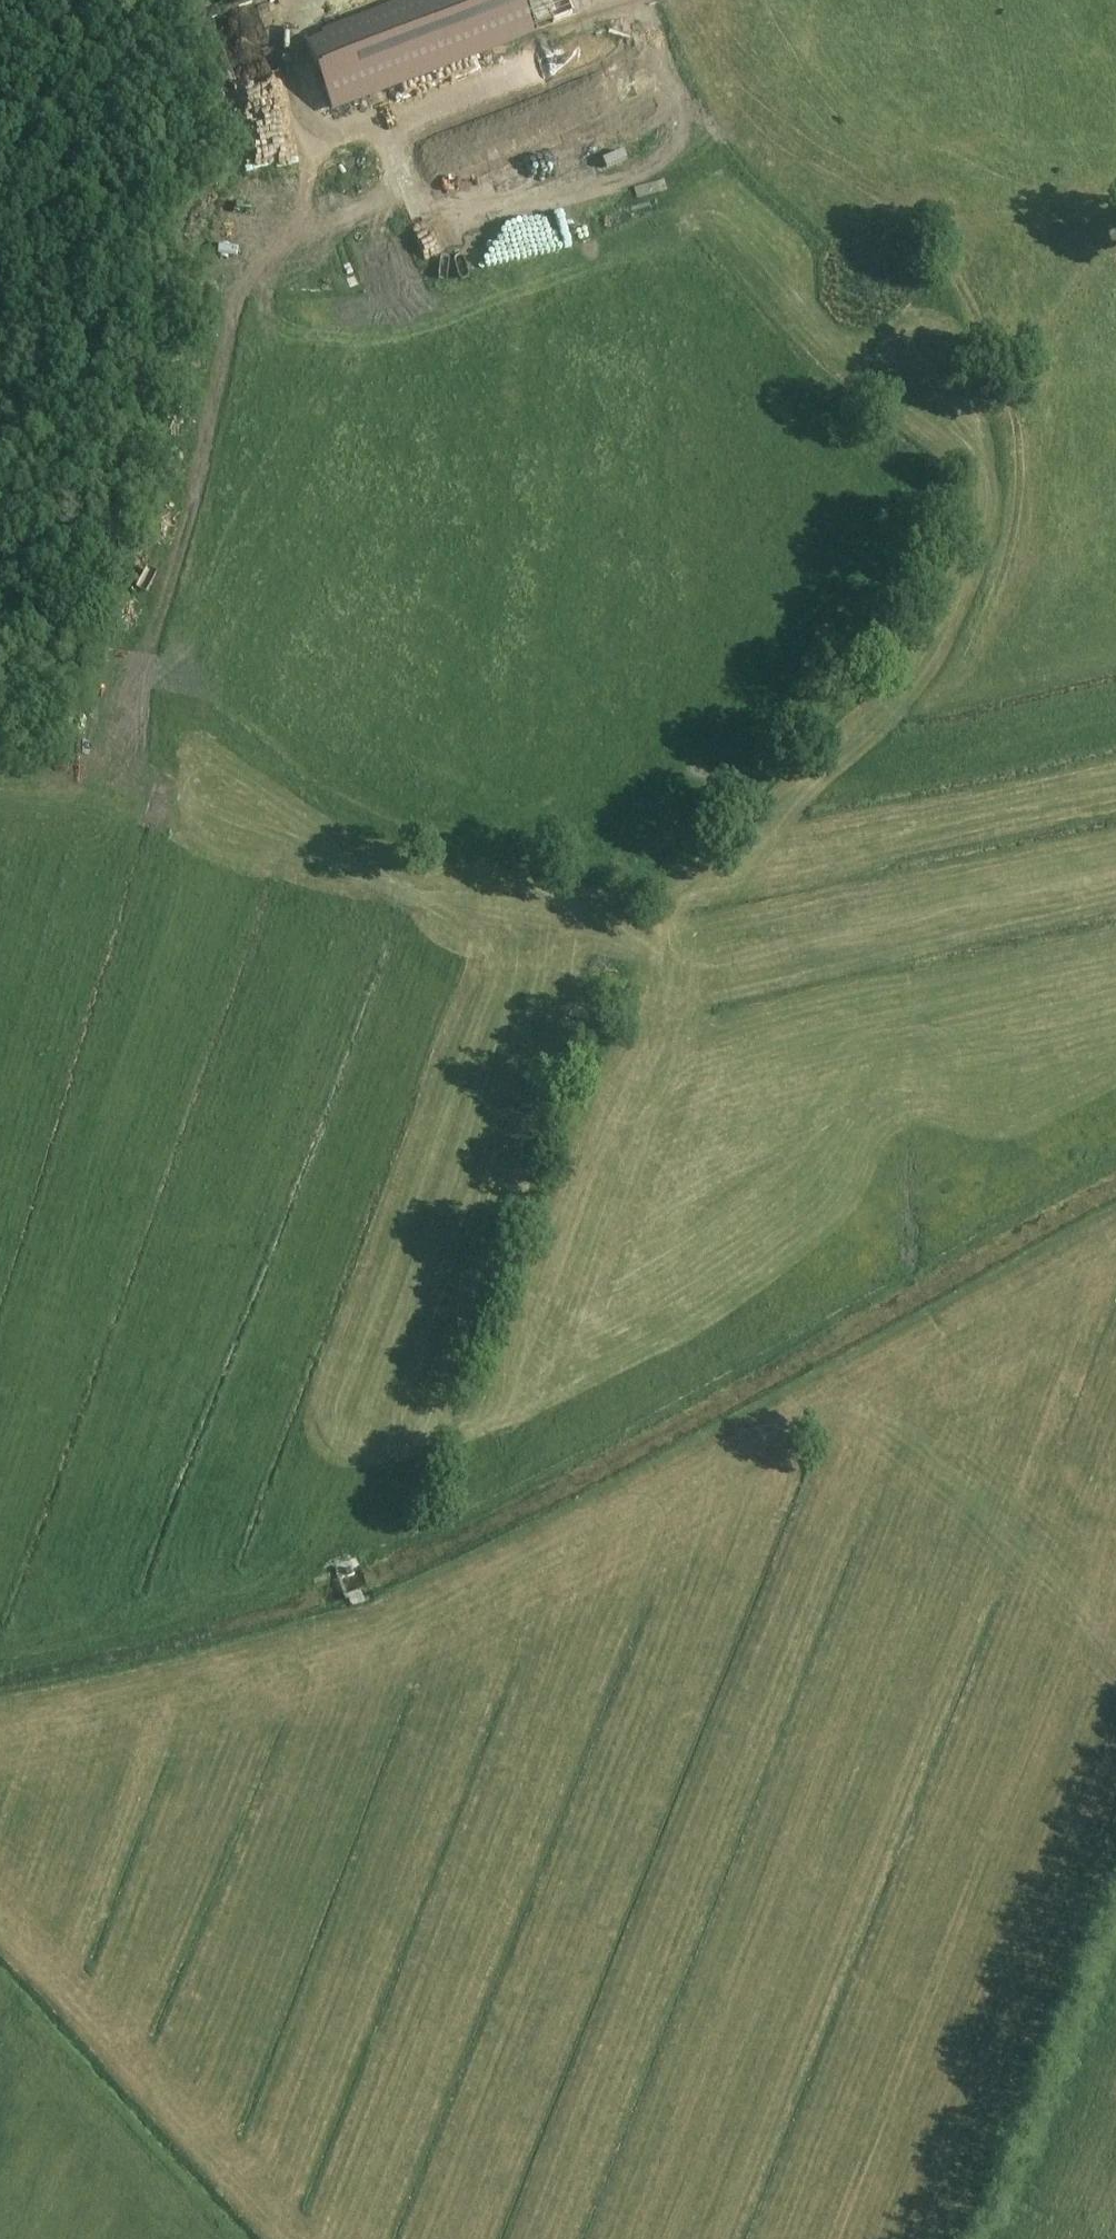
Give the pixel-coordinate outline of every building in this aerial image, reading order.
[(307,45),(332,110),(537,30),(526,0),(423,0),(307,45)]
